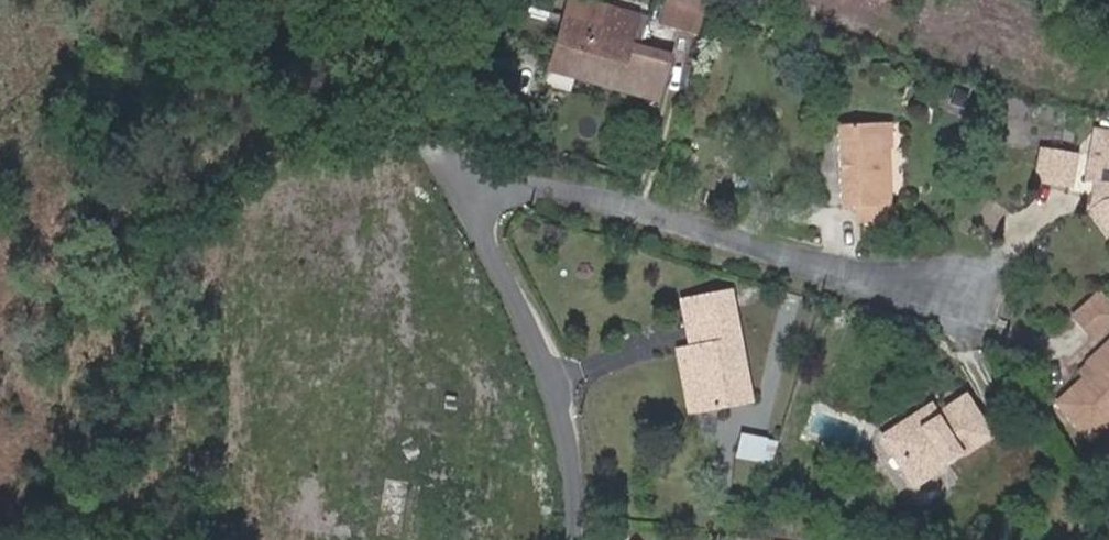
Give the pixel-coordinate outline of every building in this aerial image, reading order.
[(703,1),(700,0),(669,0),(662,23),(693,32),(703,1)] [(656,99),(667,57),(626,45),(635,17),(607,9),(602,25),(564,15),(556,44),(580,51),(575,69),(617,81),(615,88),(656,99)] [(575,69),(580,51),(556,44),(549,70),(615,88),(617,81),(575,69)] [(888,76),(888,65),(872,65),(872,76),(888,76)] [(889,205),(885,123),(839,125),(842,207),(857,206),(858,224),(894,223),(893,205),(889,205)] [(1102,185),(1099,202),(1091,208),(1108,232),(1108,133),(1095,130),(1086,182),(1102,185)] [(1068,186),(1073,156),(1040,151),(1036,180),(1068,186)] [(749,398),(729,292),(695,298),(704,344),(690,347),(701,407),(749,398)] [(1108,322),(1108,307),(1097,294),(1072,317),(1091,338),(1108,322)] [(704,344),(695,298),(681,300),(690,347),(704,344)] [(1085,365),(1094,375),(1086,382),(1083,378),(1056,403),(1088,438),(1108,419),(1108,343),(1085,365)] [(701,407),(690,347),(677,349),(688,409),(701,407)] [(1094,375),(1085,365),(1077,372),(1083,378),(1086,382),(1094,375)] [(912,486),(988,436),(963,396),(934,415),(925,421),(917,409),(879,435),(912,486)] [(934,415),(927,403),(917,409),(925,421),(934,415)] [(760,459),(763,442),(740,438),(737,455),(760,459)] [(770,461),(776,445),(763,442),(760,459),(770,461)] [(713,488),(714,474),(700,474),(699,487),(713,488)] [(398,538),(407,481),(385,478),(377,535),(398,538)] [(700,523),(701,514),(687,512),(686,521),(700,523)]
